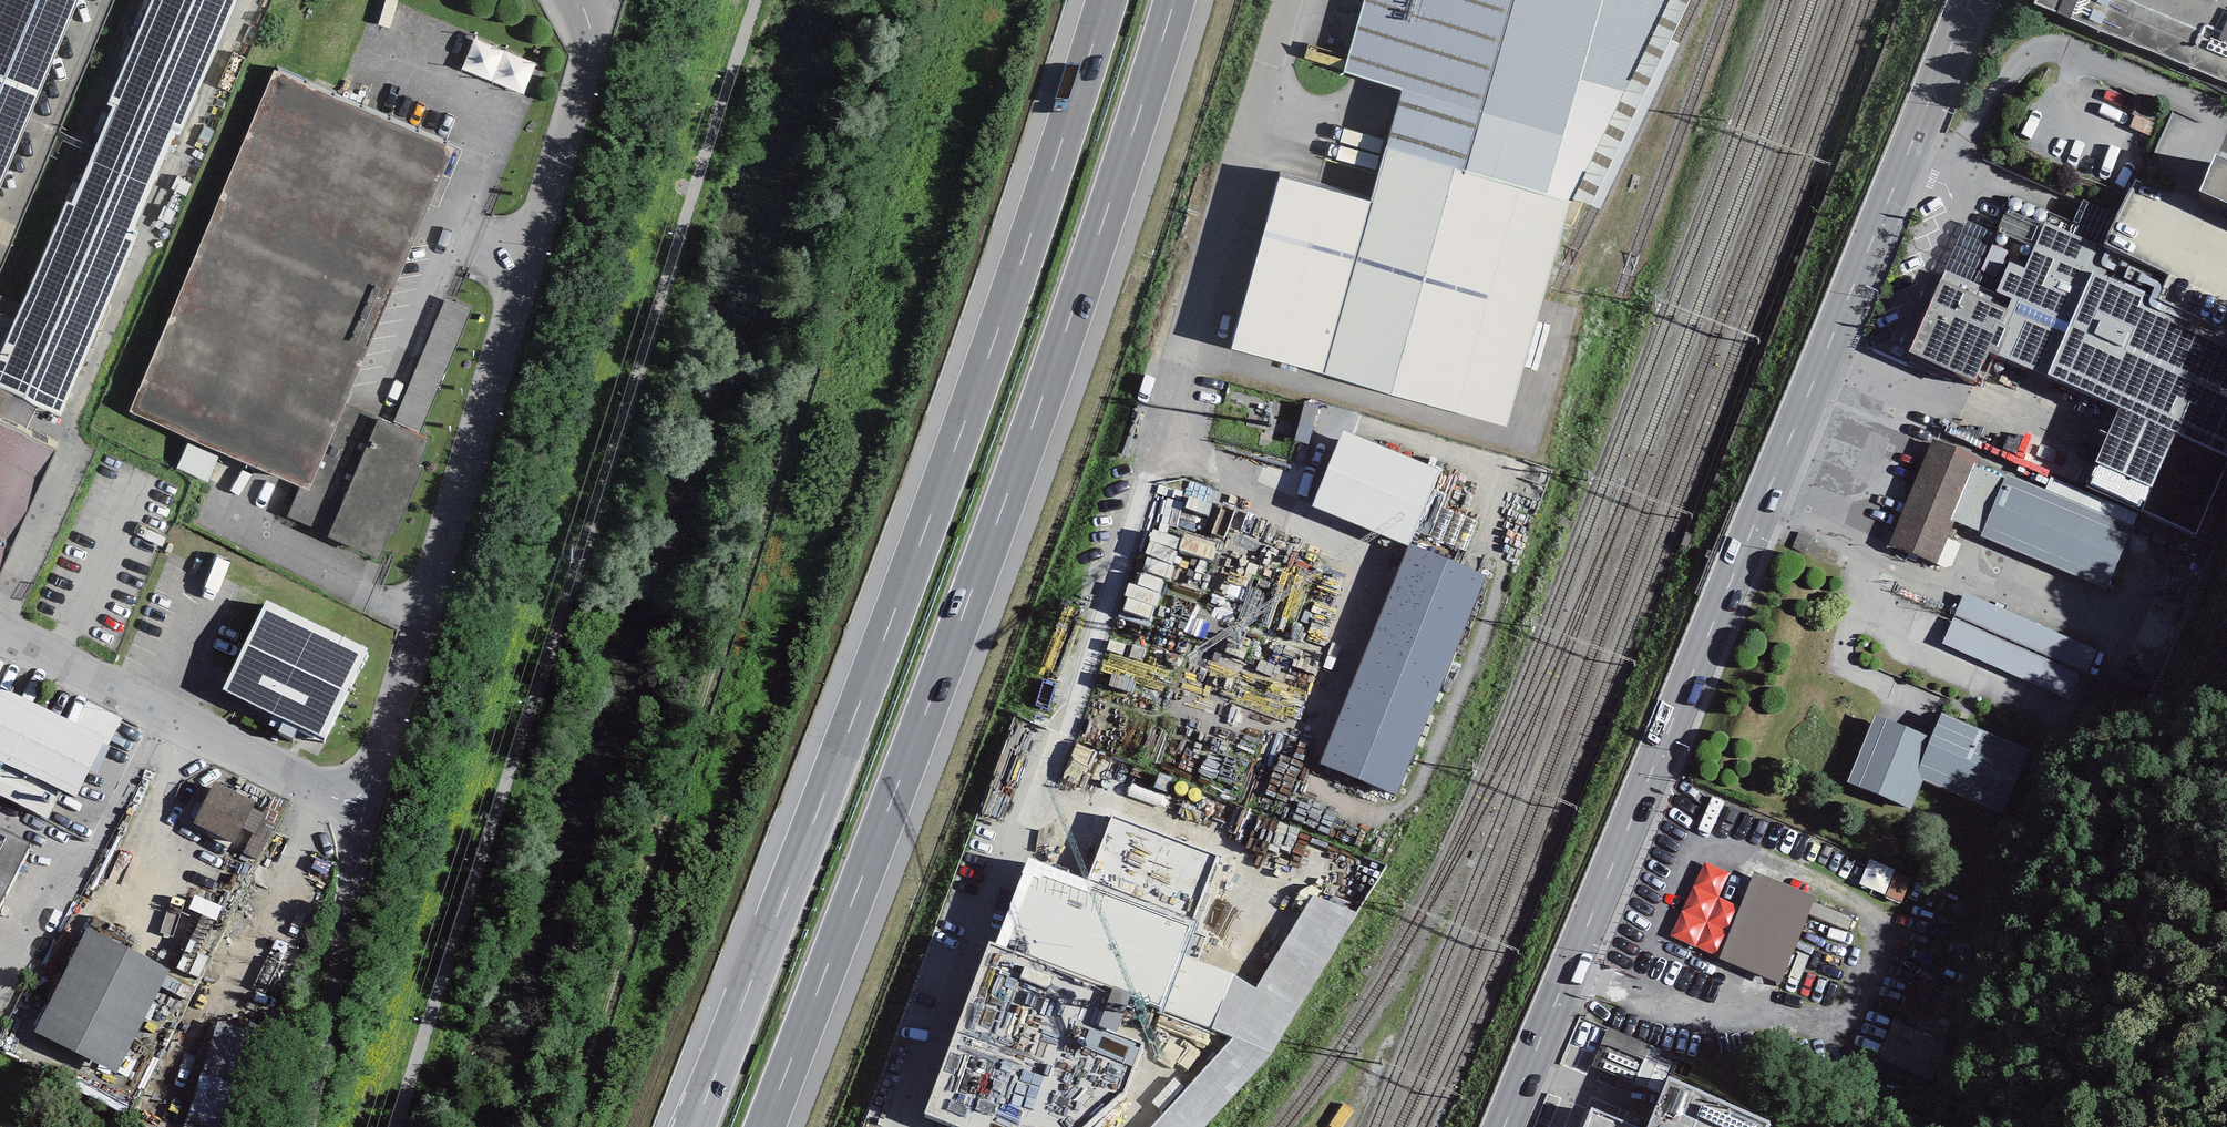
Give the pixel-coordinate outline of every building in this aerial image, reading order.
[(108,105),(112,106),(71,203),(68,202),(0,359),(0,388),(60,417),(138,231),(133,229),(174,133),(180,135),(237,0),(152,0),(108,105)] [(77,0),(0,0),(0,187),(77,0)] [(1343,72),(1402,89),(1385,148),(1546,194),(1602,0),(1363,0),(1343,72)] [(1546,194),(1571,201),(1573,197),(1589,205),(1590,204),(1670,39),(1689,0),(1602,0),(1546,194)] [(2035,3),(2226,83),(2226,0),(2036,0),(2035,3)] [(1680,44),(1670,39),(1590,204),(1600,209),(1680,44)] [(467,75),(531,97),(542,64),(479,42),(467,75)] [(455,150),(276,74),(130,412),(300,485),(309,489),(346,405),(455,150)] [(1546,194),(1385,148),(1370,201),(1281,176),(1231,349),(1506,427),(1571,201),(1546,194)] [(2217,154),(2200,191),(2226,203),(2226,158),(2217,154)] [(2156,299),(2168,273),(2045,223),(2044,226),(2007,209),(1996,235),(1981,270),(2002,279),(1996,292),(1945,270),(1909,352),(1975,382),(1988,352),(2120,407),(2086,483),(2143,507),(2176,433),(2226,455),(2226,330),(2156,299)] [(1967,221),(1945,270),(1996,292),(2002,279),(1981,270),(1996,235),(1967,221)] [(446,298),(394,422),(421,433),(473,310),(446,298)] [(430,439),(346,405),(309,489),(300,485),(287,516),(328,534),(326,537),(381,560),(392,534),(395,536),(424,468),(418,466),(430,439)] [(0,426),(0,573),(56,451),(0,426)] [(1439,470),(1343,430),(1312,506),(1408,545),(1439,470)] [(1934,440),(1890,544),(1936,563),(1954,521),(1951,519),(1974,465),(1977,466),(1980,460),(1934,440)] [(192,446),(183,472),(213,483),(223,457),(192,446)] [(1974,465),(1951,519),(1954,521),(1983,532),(2004,478),(1977,466),(1974,465)] [(1982,535),(2109,591),(2135,528),(2047,491),(2005,475),(2004,478),(1983,532),(1982,535)] [(2047,491),(2135,528),(2140,515),(2052,478),(2047,491)] [(1478,522),(1442,507),(1430,536),(1465,551),(1478,522)] [(1487,575),(1411,543),(1320,763),(1397,795),(1487,575)] [(2101,647),(1965,591),(1944,643),(2079,702),(2101,647)] [(367,649),(266,601),(223,690),(325,738),(367,649)] [(0,688),(0,760),(77,797),(90,770),(103,743),(105,739),(76,724),(0,688)] [(88,701),(76,724),(105,739),(103,743),(108,745),(122,717),(88,701)] [(1931,736),(1875,715),(1848,782),(1911,809),(1923,780),(2005,813),(2030,750),(1942,713),(1931,736)] [(110,746),(108,745),(103,743),(90,770),(97,774),(110,746)] [(255,800),(215,781),(194,823),(234,843),(242,828),(252,808),(255,800)] [(289,802),(273,794),(263,813),(265,814),(262,821),(276,828),(289,802)] [(263,813),(252,808),(242,828),(253,833),(255,835),(261,824),(262,821),(265,814),(263,813)] [(1085,879),(1028,858),(995,943),(1156,1003),(1160,1005),(1181,953),(1218,855),(1110,814),(1085,879)] [(273,830),(261,824),(255,835),(253,833),(243,853),(258,860),(273,830)] [(0,829),(0,906),(32,845),(0,829)] [(1755,873),(1719,959),(1780,984),(1816,898),(1755,873)] [(1272,1052),(1357,912),(1313,895),(1256,986),(1232,972),(1211,1027),(1234,1037),(1151,1126),(1204,1126),(1272,1052)] [(169,969),(87,928),(35,1031),(117,1073),(169,969)] [(995,943),(990,940),(924,1113),(959,1126),(1091,1126),(1129,1095),(1156,1003),(995,943)] [(1232,972),(1181,953),(1160,1005),(1159,1010),(1210,1030),(1211,1027),(1232,972)] [(218,1024),(184,1126),(239,1126),(268,1040),(218,1024)] [(1772,1122),(1669,1076),(1647,1126),(1769,1126),(1772,1122)] [(1591,1107),(1583,1126),(1637,1126),(1591,1107)]
